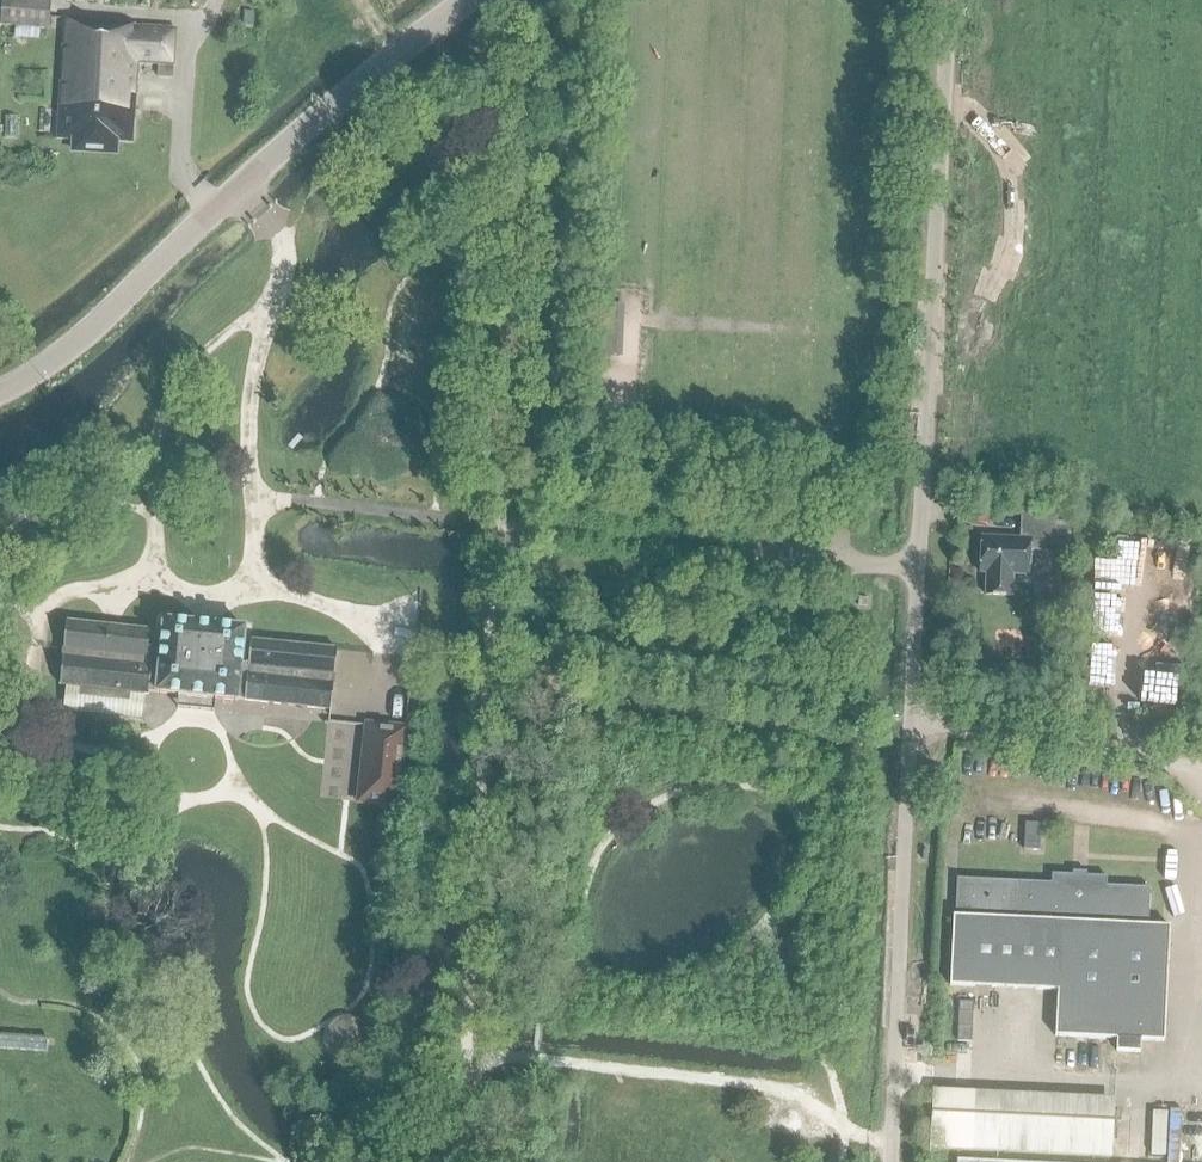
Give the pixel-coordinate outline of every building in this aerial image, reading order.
[(0,19),(0,23),(48,25),(49,0),(1,0),(0,19)] [(64,20),(58,140),(75,141),(75,153),(116,155),(116,139),(128,140),(129,121),(132,122),(135,64),(159,66),(158,77),(172,77),(174,30),(117,27),(118,23),(64,20)] [(451,162),(454,153),(448,146),(438,148),(435,157),(441,164),(451,162)] [(623,356),(625,304),(599,303),(597,355),(623,356)] [(1020,539),(982,537),(980,573),(986,573),(985,595),(1011,596),(1012,574),(1028,575),(1029,551),(1053,552),(1054,514),(1021,512),(1020,539)] [(1040,591),(1056,595),(1059,579),(1044,576),(1040,591)] [(215,627),(215,621),(205,620),(195,619),(194,625),(204,626),(215,627)] [(194,625),(164,622),(161,648),(154,647),(149,692),(157,692),(157,693),(179,695),(215,699),(238,701),(238,700),(245,701),(249,666),(241,665),(245,630),(215,627),(204,626),(194,625)] [(67,623),(61,686),(65,686),(66,686),(81,688),(80,695),(130,700),(130,693),(143,694),(145,694),(149,695),(149,692),(154,647),(156,632),(67,623)] [(337,650),(251,641),(251,642),(250,657),(249,666),(245,701),(331,710),(337,650)] [(81,688),(66,686),(64,712),(142,720),(145,694),(143,694),(130,693),(130,700),(80,695),(81,688)] [(215,699),(179,695),(177,706),(177,708),(179,708),(190,709),(191,709),(200,710),(201,710),(212,711),(214,711),(214,710),(215,699)] [(361,802),(399,806),(407,729),(369,725),(361,802)] [(1024,852),(1039,853),(1040,826),(1025,825),(1024,852)] [(954,880),(949,988),(1056,993),(1054,1038),(1116,1041),(1115,1051),(1139,1052),(1139,1042),(1164,1043),(1169,928),(1148,927),(1149,890),(1106,888),(1107,879),(1051,876),(1050,885),(1019,883),(954,880)] [(348,1017),(341,1018),(334,1021),(329,1026),(326,1032),(325,1039),(327,1046),(331,1052),(337,1056),(344,1058),(351,1058),(358,1055),(363,1049),(366,1043),(366,1036),(365,1029),(361,1023),(355,1019),(348,1017)] [(336,1032),(335,1040),(338,1046),(346,1049),(353,1047),(357,1040),(356,1033),(350,1027),(342,1027),(336,1032)] [(49,1050),(50,1036),(0,1032),(0,1046),(49,1050)] [(996,1102),(931,1099),(929,1147),(994,1150),(996,1102)]
